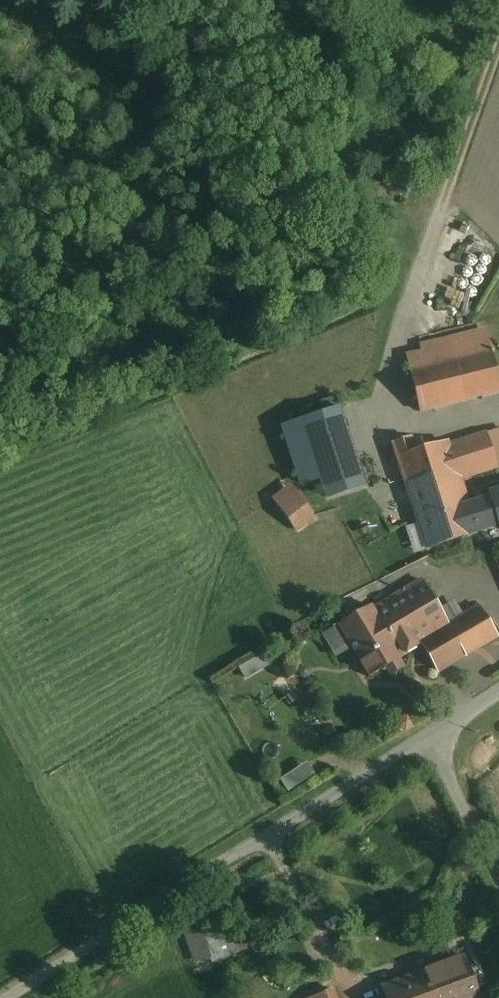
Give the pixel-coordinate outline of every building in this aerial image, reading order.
[(488,335),(449,344),(453,362),(410,372),(420,413),(498,394),(498,389),(488,335)] [(364,486),(340,410),(302,422),(315,464),(326,498),(364,486)] [(475,532),(467,507),(459,481),(498,468),(498,431),(448,447),(447,443),(415,452),(411,439),(394,444),(427,550),(476,534),(475,532)] [(316,519),(291,485),(273,499),(296,534),(316,519)] [(467,507),(475,532),(498,525),(498,493),(491,495),(492,499),(467,507)] [(370,609),(400,659),(421,647),(419,644),(449,626),(448,623),(421,579),(370,609)] [(498,639),(478,605),(448,623),(449,626),(419,644),(421,647),(438,675),(498,639)] [(368,679),(400,659),(370,609),(369,607),(321,636),(335,659),(350,650),(368,679)] [(265,653),(239,662),(244,675),(270,666),(265,653)] [(200,924),(183,930),(195,964),(210,958),(212,964),(247,951),(241,933),(226,938),(222,929),(204,936),(200,924)] [(314,973),(299,939),(277,949),(293,983),(314,973)] [(464,958),(382,988),(386,997),(478,997),(464,958)]
